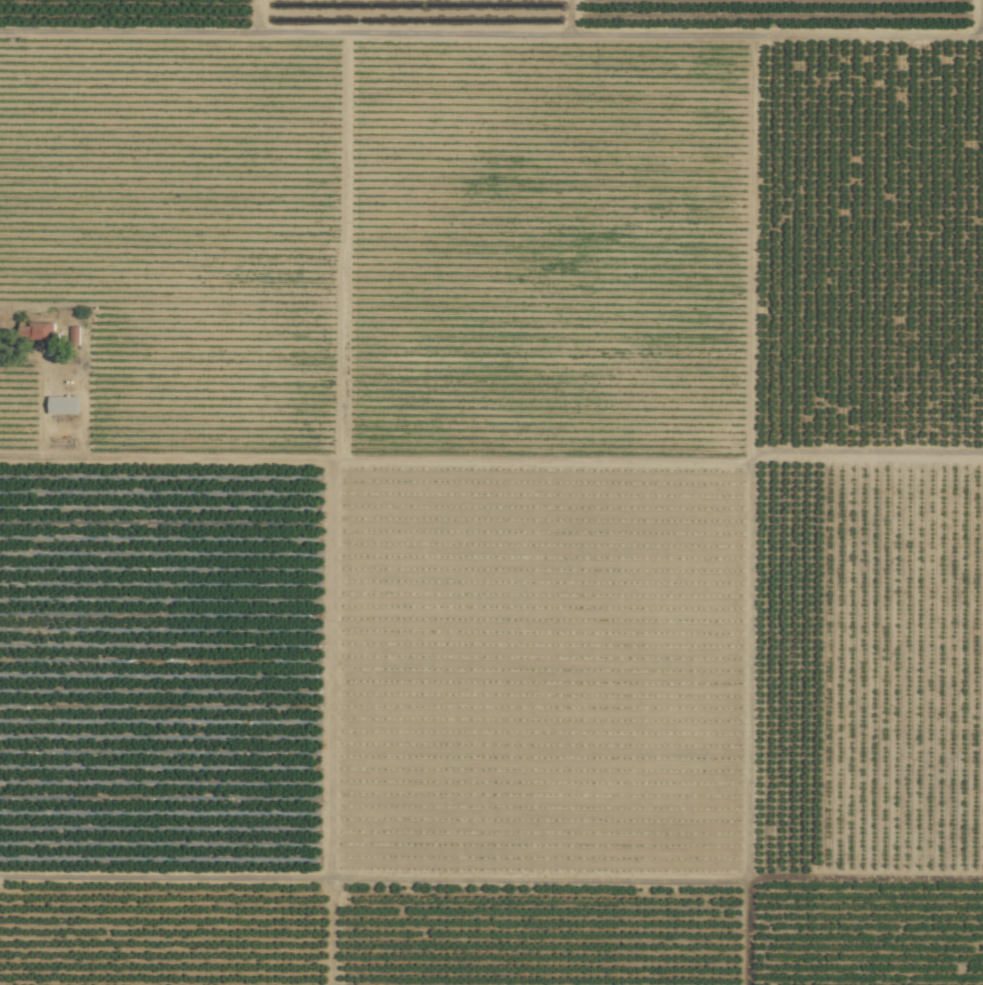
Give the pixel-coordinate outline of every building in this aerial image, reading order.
[(19,339),(37,339),(37,343),(53,344),(53,324),(19,323),(19,339)] [(78,396),(48,396),(49,414),(79,413),(78,396)]
